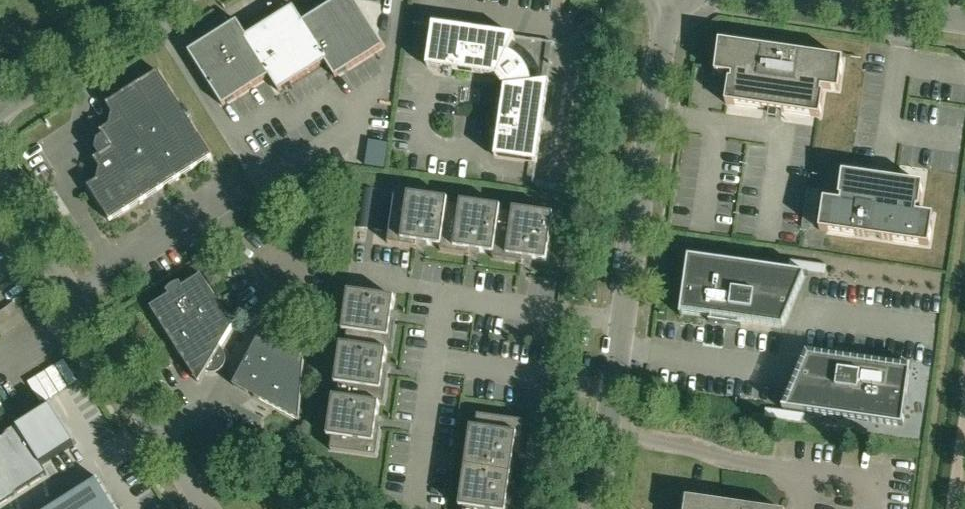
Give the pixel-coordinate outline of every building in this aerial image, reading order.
[(325,62),(335,77),(384,46),(355,0),(336,0),(303,21),(302,22),(327,61),(325,62)] [(302,22),(303,21),(293,6),(247,35),(245,36),(270,75),(269,76),(279,91),(325,62),(327,61),(302,22)] [(245,36),(247,35),(237,20),(188,51),(223,105),(269,76),(270,75),(245,36)] [(522,47),(520,45),(516,43),(512,41),(514,36),(433,25),(428,66),(498,76),(506,87),(496,157),(537,163),(548,82),(543,82),(543,79),(542,77),(541,74),(540,71),(538,66),(537,64),(536,61),(533,57),(531,55),(529,53),(527,51),(525,49),(522,47)] [(839,90),(843,59),(720,41),(715,72),(732,75),(732,80),(729,79),(726,103),(769,109),(768,112),(777,113),(777,110),(820,117),(823,93),(821,93),(822,88),(839,90)] [(695,81),(704,82),(705,70),(697,69),(695,81)] [(99,155),(94,158),(99,167),(97,180),(88,186),(110,221),(212,156),(158,70),(106,103),(112,112),(109,125),(100,131),(103,136),(98,139),(95,149),(99,155)] [(384,168),(387,143),(369,140),(365,166),(384,168)] [(880,236),(879,238),(929,245),(933,214),(916,212),(917,207),(919,207),(923,184),(887,179),(887,176),(879,175),(879,177),(843,172),(839,196),(841,196),(841,201),(824,199),(819,230),(869,237),(869,235),(880,236)] [(579,180),(569,178),(567,192),(577,194),(579,180)] [(441,246),(447,204),(448,199),(408,193),(407,199),(395,197),(388,243),(416,247),(417,242),(441,246)] [(494,253),(500,212),(501,207),(461,201),(460,206),(447,204),(441,246),(441,250),(469,255),(470,250),(494,253)] [(500,212),(494,253),(493,258),(522,262),(523,257),(547,261),(553,214),(513,209),(513,214),(500,212)] [(809,274),(689,257),(680,316),(682,316),(682,312),(711,317),(711,320),(709,320),(709,321),(741,326),(741,324),(739,324),(740,321),(783,327),(805,275),(809,276),(809,274)] [(169,295),(149,308),(199,384),(206,371),(208,372),(211,373),(213,373),(216,372),(218,371),(220,370),(222,368),(223,366),(224,364),(225,363),(225,362),(225,361),(226,359),(226,358),(225,357),(225,355),(224,353),(220,347),(232,327),(234,326),(201,275),(183,287),(180,283),(178,283),(176,284),(174,285),(172,286),(171,287),(169,288),(168,290),(166,291),(169,295)] [(346,344),(387,350),(392,351),(396,322),(391,322),(395,297),(348,291),(342,331),(348,331),(346,344)] [(259,336),(233,384),(299,420),(304,360),(259,336)] [(387,350),(346,344),(340,343),(335,383),(340,384),(338,397),(380,403),(384,403),(388,375),(384,374),(387,350)] [(903,426),(911,367),(910,367),(909,370),(880,366),(881,363),(882,363),(882,361),(850,357),(850,358),(852,358),(852,362),(808,356),(787,408),(783,407),(783,409),(903,426)] [(380,403),(338,397),(333,396),(327,436),(332,437),(331,450),(377,456),(381,428),(376,427),(380,403)] [(16,427),(17,427),(0,438),(0,505),(47,475),(41,465),(76,443),(74,442),(58,417),(60,417),(55,410),(54,411),(52,407),(52,404),(16,427)] [(524,421),(520,421),(478,415),(476,427),(471,427),(465,467),(511,473),(515,449),(520,450),(524,421)] [(305,474),(300,466),(287,473),(293,482),(305,474)] [(511,473),(465,467),(459,507),(464,507),(464,508),(511,508),(513,498),(508,498),(511,473)] [(109,497),(110,496),(101,482),(100,483),(97,478),(49,508),(117,508),(109,497)] [(686,497),(685,508),(767,508),(686,497)]
